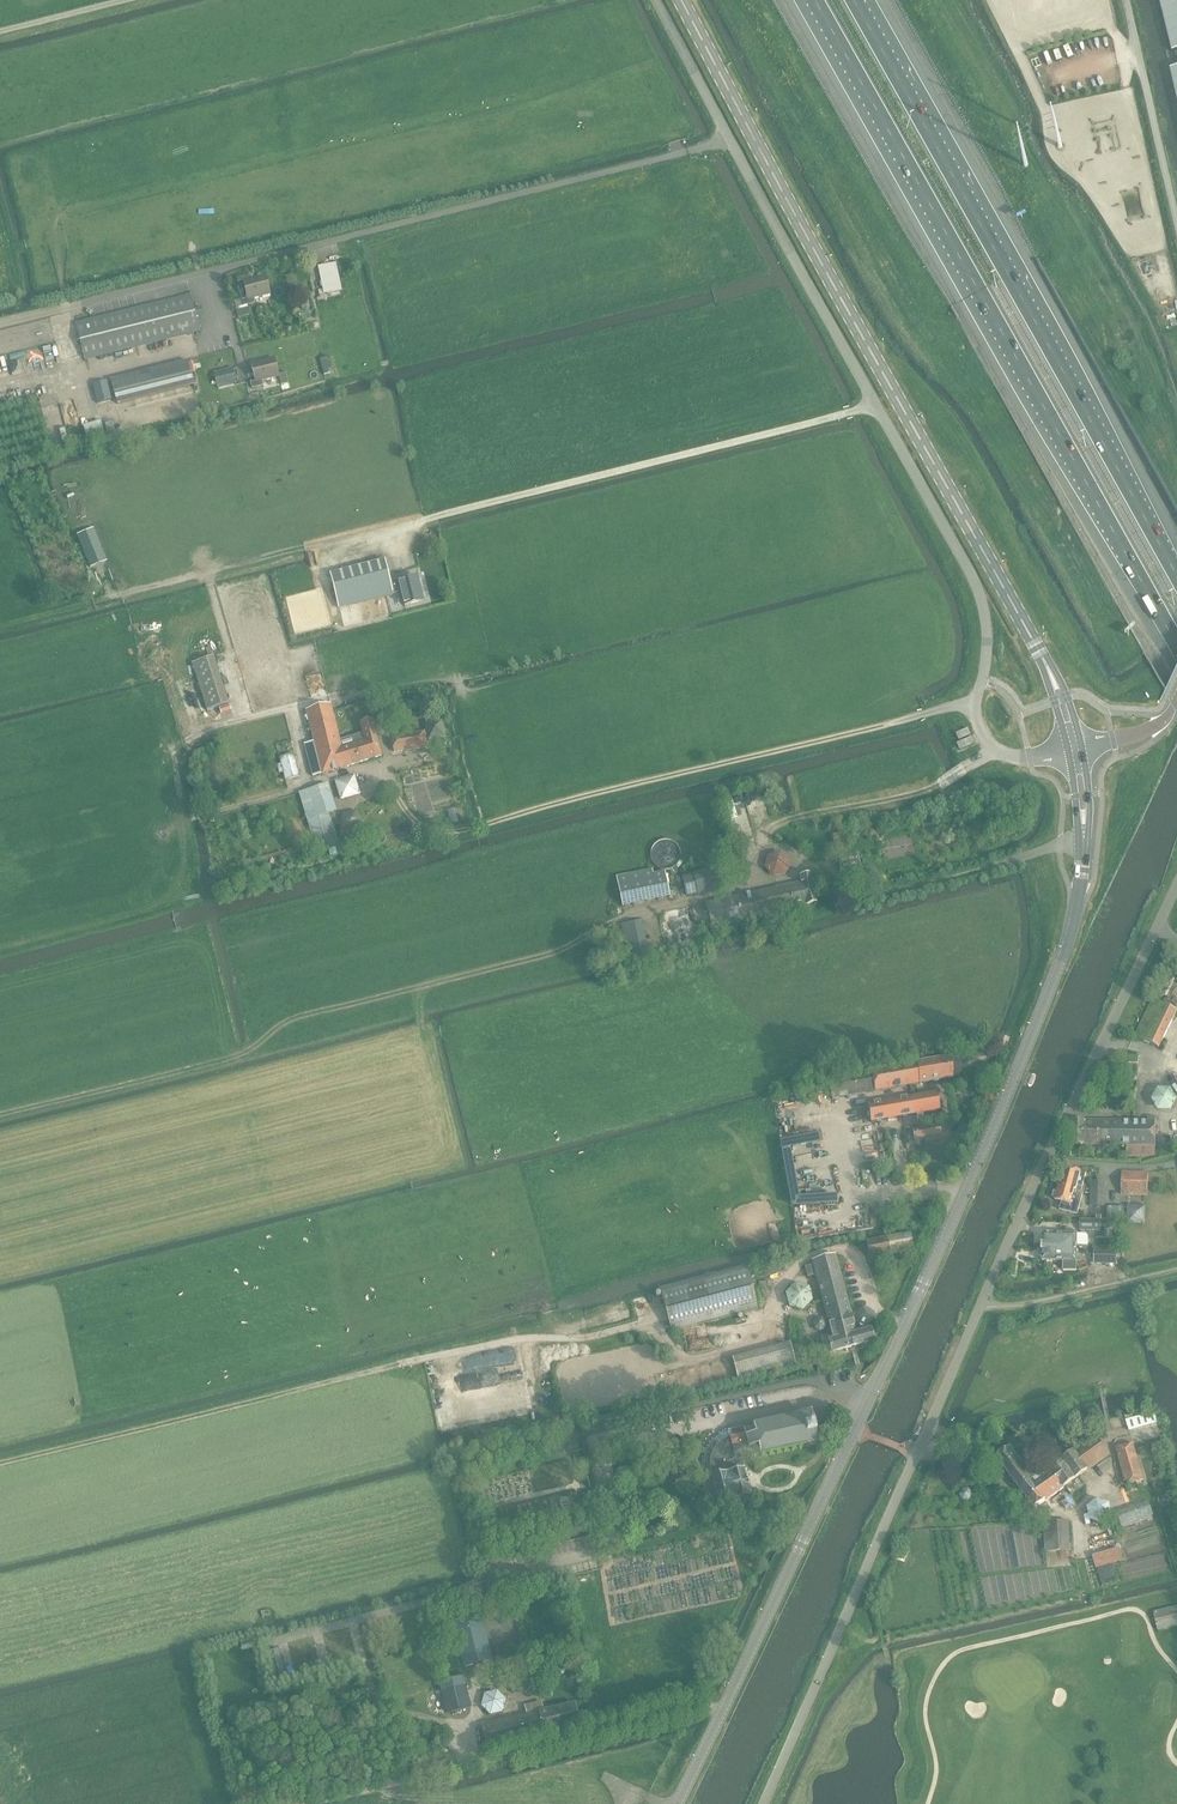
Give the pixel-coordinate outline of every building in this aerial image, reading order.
[(1173,52),(1176,51),(1176,0),(1160,0),(1173,52)] [(342,290),(336,262),(318,266),(324,294),(342,290)] [(242,283),(243,284),(246,299),(234,302),(236,309),(255,304),(254,299),(271,295),(267,277),(248,282),(247,275),(236,278),(237,284),(242,283)] [(84,360),(199,331),(191,296),(75,324),(84,360)] [(330,373),(325,358),(320,359),(325,375),(330,373)] [(256,383),(251,384),(252,389),(264,386),(263,381),(279,377),(281,385),(288,383),(285,372),(279,374),(275,359),(252,365),(256,383)] [(118,404),(193,386),(187,361),(112,380),(118,404)] [(218,388),(237,383),(233,369),(215,373),(218,388)] [(32,438),(26,417),(12,421),(18,442),(32,438)] [(100,421),(84,425),(88,441),(105,436),(100,421)] [(105,425),(107,432),(114,431),(112,423),(105,425)] [(91,567),(106,561),(93,529),(78,535),(91,567)] [(338,609),(392,595),(389,584),(384,562),(330,576),(338,609)] [(397,582),(389,584),(392,595),(393,595),(401,593),(404,607),(422,603),(416,578),(397,583),(397,582)] [(294,636),(329,627),(324,606),(289,615),(294,636)] [(191,664),(206,711),(227,705),(212,657),(191,664)] [(231,710),(229,705),(219,708),(221,714),(231,710)] [(314,743),(303,746),(312,776),(381,756),(372,720),(360,723),(363,734),(339,741),(329,705),(305,712),(314,743)] [(404,706),(384,710),(386,721),(406,717),(404,706)] [(424,731),(391,735),(393,751),(427,746),(426,739),(427,739),(427,740),(445,737),(443,720),(425,722),(426,733),(425,733),(424,731)] [(967,729),(955,734),(958,740),(970,735),(967,729)] [(971,737),(956,744),(959,750),(961,750),(974,744),(971,737)] [(300,776),(294,753),(278,758),(285,780),(300,776)] [(341,801),(361,794),(354,774),(334,780),(341,801)] [(298,793),(306,820),(316,854),(339,847),(329,813),(333,812),(325,785),(298,793)] [(455,808),(447,811),(452,824),(459,822),(455,808)] [(342,813),(340,826),(341,828),(352,833),(355,833),(363,824),(363,821),(357,811),(355,810),(344,812),(342,813)] [(398,832),(398,833),(398,834),(398,835),(398,836),(399,837),(400,838),(401,838),(402,839),(403,839),(404,839),(405,839),(406,838),(407,838),(408,837),(408,836),(409,836),(409,835),(409,834),(409,833),(409,832),(409,831),(409,830),(408,830),(408,829),(407,828),(406,828),(406,827),(405,827),(404,827),(403,827),(402,827),(401,827),(401,828),(400,828),(399,829),(398,830),(398,831),(398,832)] [(834,845),(850,841),(848,831),(832,834),(834,845)] [(780,851),(768,854),(764,867),(773,877),(786,874),(790,861),(780,851)] [(622,907),(670,897),(665,871),(653,874),(652,869),(616,877),(622,907)] [(699,894),(721,889),(716,869),(694,874),(695,875),(683,878),(688,896),(699,893),(699,894)] [(800,882),(705,904),(711,930),(787,912),(788,916),(791,918),(797,917),(799,914),(798,908),(816,904),(810,875),(799,877),(800,882)] [(629,961),(648,957),(640,922),(621,927),(629,961)] [(1134,1037),(1159,1049),(1176,1012),(1152,1000),(1134,1037)] [(950,1057),(916,1062),(828,1078),(832,1099),(934,1081),(935,1083),(939,1082),(940,1080),(954,1078),(950,1057)] [(1171,1111),(1176,1100),(1171,1089),(1158,1089),(1152,1100),(1158,1112),(1171,1111)] [(936,1093),(868,1105),(871,1122),(939,1110),(936,1093)] [(1072,1145),(1127,1146),(1127,1156),(1154,1157),(1154,1147),(1155,1147),(1155,1118),(1148,1118),(1148,1123),(1073,1121),(1072,1145)] [(939,1124),(925,1126),(927,1138),(941,1135),(939,1124)] [(794,1154),(824,1150),(823,1140),(823,1139),(822,1139),(783,1146),(782,1146),(782,1147),(784,1154),(784,1156),(792,1202),(792,1203),(794,1211),(794,1212),(795,1212),(841,1211),(842,1211),(842,1210),(842,1202),(842,1201),(841,1201),(802,1202),(794,1154)] [(1056,1185),(1058,1187),(1077,1193),(1077,1192),(1078,1188),(1082,1189),(1086,1174),(1064,1168),(1061,1178),(1058,1178),(1056,1185)] [(1147,1196),(1148,1173),(1122,1173),(1121,1195),(1147,1196)] [(1105,1207),(1106,1182),(1090,1181),(1089,1207),(1105,1207)] [(1084,1194),(1077,1192),(1077,1193),(1058,1187),(1057,1191),(1054,1192),(1053,1198),(1055,1201),(1062,1203),(1060,1211),(1077,1216),(1084,1194)] [(1145,1206),(1127,1206),(1127,1224),(1144,1224),(1145,1206)] [(1124,1219),(1124,1208),(1108,1208),(1107,1219),(1124,1219)] [(1101,1221),(1081,1221),(1080,1231),(1101,1231),(1101,1221)] [(1041,1248),(1041,1252),(1042,1252),(1042,1261),(1063,1262),(1063,1269),(1075,1269),(1075,1262),(1076,1262),(1076,1248),(1076,1246),(1088,1247),(1088,1237),(1085,1235),(1073,1235),(1073,1231),(1065,1231),(1065,1235),(1042,1234),(1042,1244),(1041,1244),(1041,1248)] [(870,1259),(914,1251),(911,1233),(867,1241),(870,1259)] [(1094,1264),(1117,1265),(1117,1250),(1094,1250),(1094,1264)] [(813,1264),(805,1266),(808,1276),(815,1274),(831,1334),(828,1335),(822,1337),(823,1342),(826,1354),(853,1347),(874,1341),(871,1330),(855,1334),(854,1330),(835,1256),(812,1262),(813,1264)] [(671,1333),(758,1310),(746,1265),(659,1289),(671,1333)] [(1044,1266),(1035,1266),(1035,1275),(1044,1275),(1044,1266)] [(788,1307),(802,1311),(812,1301),(809,1288),(795,1284),(785,1293),(788,1307)] [(824,1330),(826,1325),(825,1320),(820,1318),(815,1319),(813,1323),(814,1328),(818,1331),(824,1330)] [(792,1344),(733,1360),(739,1382),(798,1366),(792,1344)] [(706,1480),(702,1481),(708,1508),(717,1506),(717,1507),(733,1504),(750,1500),(747,1488),(746,1484),(743,1472),(742,1472),(740,1462),(741,1462),(750,1460),(760,1457),(761,1459),(762,1458),(762,1457),(764,1457),(765,1456),(768,1456),(768,1457),(769,1457),(769,1455),(772,1455),(773,1455),(775,1454),(776,1455),(777,1455),(776,1454),(783,1452),(783,1454),(784,1453),(784,1452),(786,1452),(788,1451),(790,1451),(791,1452),(792,1452),(791,1450),(794,1450),(795,1450),(798,1449),(798,1450),(799,1450),(799,1449),(801,1448),(803,1448),(805,1448),(806,1449),(807,1448),(806,1447),(811,1446),(813,1446),(818,1445),(817,1439),(818,1439),(817,1437),(817,1434),(816,1432),(815,1427),(815,1425),(814,1422),(813,1420),(812,1420),(811,1415),(800,1417),(800,1416),(799,1416),(799,1417),(797,1418),(795,1418),(793,1419),(793,1418),(791,1418),(792,1419),(785,1420),(785,1419),(784,1419),(784,1421),(781,1421),(780,1421),(778,1422),(778,1421),(776,1421),(777,1422),(774,1423),(773,1423),(770,1424),(770,1423),(769,1423),(769,1424),(767,1425),(765,1425),(763,1425),(763,1424),(761,1424),(762,1426),(759,1426),(758,1426),(755,1427),(755,1426),(754,1426),(754,1427),(743,1430),(742,1428),(734,1429),(728,1431),(727,1431),(726,1432),(725,1432),(724,1433),(723,1433),(722,1434),(720,1435),(719,1436),(718,1436),(717,1437),(717,1438),(716,1438),(716,1439),(714,1440),(713,1441),(711,1444),(710,1445),(708,1448),(707,1450),(706,1454),(705,1457),(704,1461),(704,1465),(704,1467),(704,1470),(706,1480)] [(1011,1448),(998,1457),(1021,1490),(1035,1509),(1066,1487),(1110,1455),(1096,1436),(1070,1455),(1064,1447),(1056,1453),(1062,1460),(1058,1463),(1035,1479),(1025,1465),(1023,1466),(1020,1461),(1023,1460),(1019,1454),(1017,1456),(1011,1448)] [(558,1448),(568,1445),(566,1439),(556,1442),(558,1448)] [(1127,1485),(1143,1481),(1133,1445),(1117,1449),(1127,1485)] [(655,1476),(652,1465),(637,1469),(635,1474),(636,1478),(640,1480),(655,1476)] [(962,1489),(959,1495),(962,1500),(969,1500),(972,1495),(969,1489),(962,1489)] [(592,1492),(583,1494),(587,1511),(595,1509),(592,1492)] [(1148,1500),(1116,1511),(1121,1525),(1153,1515),(1148,1500)] [(1098,1501),(1089,1508),(1091,1519),(1101,1524),(1110,1516),(1108,1505),(1098,1501)] [(1046,1552),(1070,1550),(1068,1521),(1044,1523),(1046,1552)] [(1110,1558),(1096,1562),(1102,1584),(1103,1584),(1109,1583),(1115,1581),(1116,1581),(1116,1580),(1114,1576),(1114,1575),(1113,1570),(1111,1564),(1111,1563),(1110,1559),(1110,1558)] [(488,1601),(503,1598),(500,1582),(485,1585),(488,1601)] [(1176,1625),(1176,1607),(1154,1612),(1158,1630),(1176,1625)] [(464,1667),(492,1660),(481,1615),(453,1622),(464,1667)] [(278,1650),(267,1653),(275,1681),(285,1678),(278,1650)] [(512,1692),(538,1686),(535,1674),(509,1680),(512,1692)] [(447,1714),(471,1708),(464,1678),(440,1683),(447,1714)] [(490,1715),(502,1712),(506,1699),(497,1690),(484,1694),(481,1706),(490,1715)] [(488,1750),(580,1727),(574,1704),(542,1712),(540,1704),(527,1707),(528,1715),(482,1727),(488,1750)] [(244,1766),(244,1767),(244,1768),(244,1769),(244,1770),(245,1770),(245,1771),(246,1771),(246,1772),(247,1772),(248,1772),(248,1773),(249,1773),(250,1773),(251,1773),(252,1773),(253,1772),(254,1772),(254,1771),(255,1771),(255,1770),(256,1770),(256,1769),(256,1768),(257,1768),(257,1767),(257,1766),(257,1765),(256,1765),(256,1764),(256,1763),(255,1762),(255,1761),(254,1761),(253,1761),(253,1760),(252,1760),(251,1760),(250,1760),(249,1760),(248,1760),(247,1760),(247,1761),(246,1761),(246,1762),(245,1762),(245,1763),(244,1763),(244,1764),(244,1765),(244,1766)]
